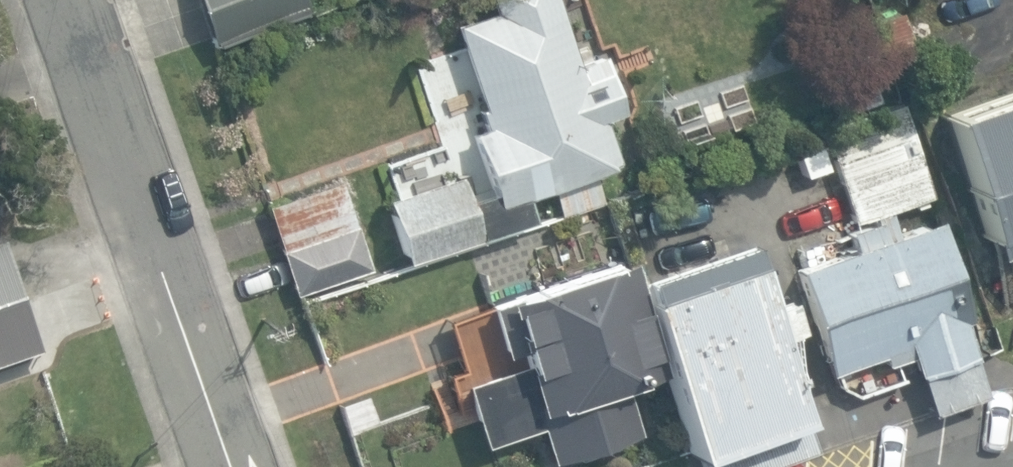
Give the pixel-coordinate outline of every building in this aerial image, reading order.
[(215,47),(295,22),(288,0),(200,0),(215,47)] [(403,264),(530,221),(523,199),(616,167),(615,162),(600,119),(619,113),(601,60),(577,68),(554,0),(481,0),(485,11),(448,24),(478,110),(474,112),(479,129),(467,133),(487,193),(464,200),(455,174),(381,199),(403,264)] [(873,18),(887,55),(912,45),(898,9),(873,18)] [(991,253),(1012,246),(1012,87),(942,112),(991,253)] [(923,404),(926,414),(982,395),(979,386),(956,321),(966,317),(930,214),(895,227),(889,210),(932,195),(899,100),(822,126),(853,217),(872,211),(880,237),(786,269),(822,373),(875,355),(879,367),(907,358),(923,404)] [(550,190),(559,218),(602,204),(593,176),(550,190)] [(264,204),(292,292),(369,269),(341,180),(264,204)] [(817,447),(814,438),(783,333),(794,328),(786,302),(774,305),(753,244),(640,280),(666,365),(697,466),(758,466),(817,447)] [(653,367),(614,254),(473,302),(494,364),(468,373),(475,394),(467,396),(477,426),(515,413),(521,429),(533,424),(547,465),(637,434),(619,379),(653,367)] [(35,350),(7,267),(0,270),(0,363),(35,350)]
